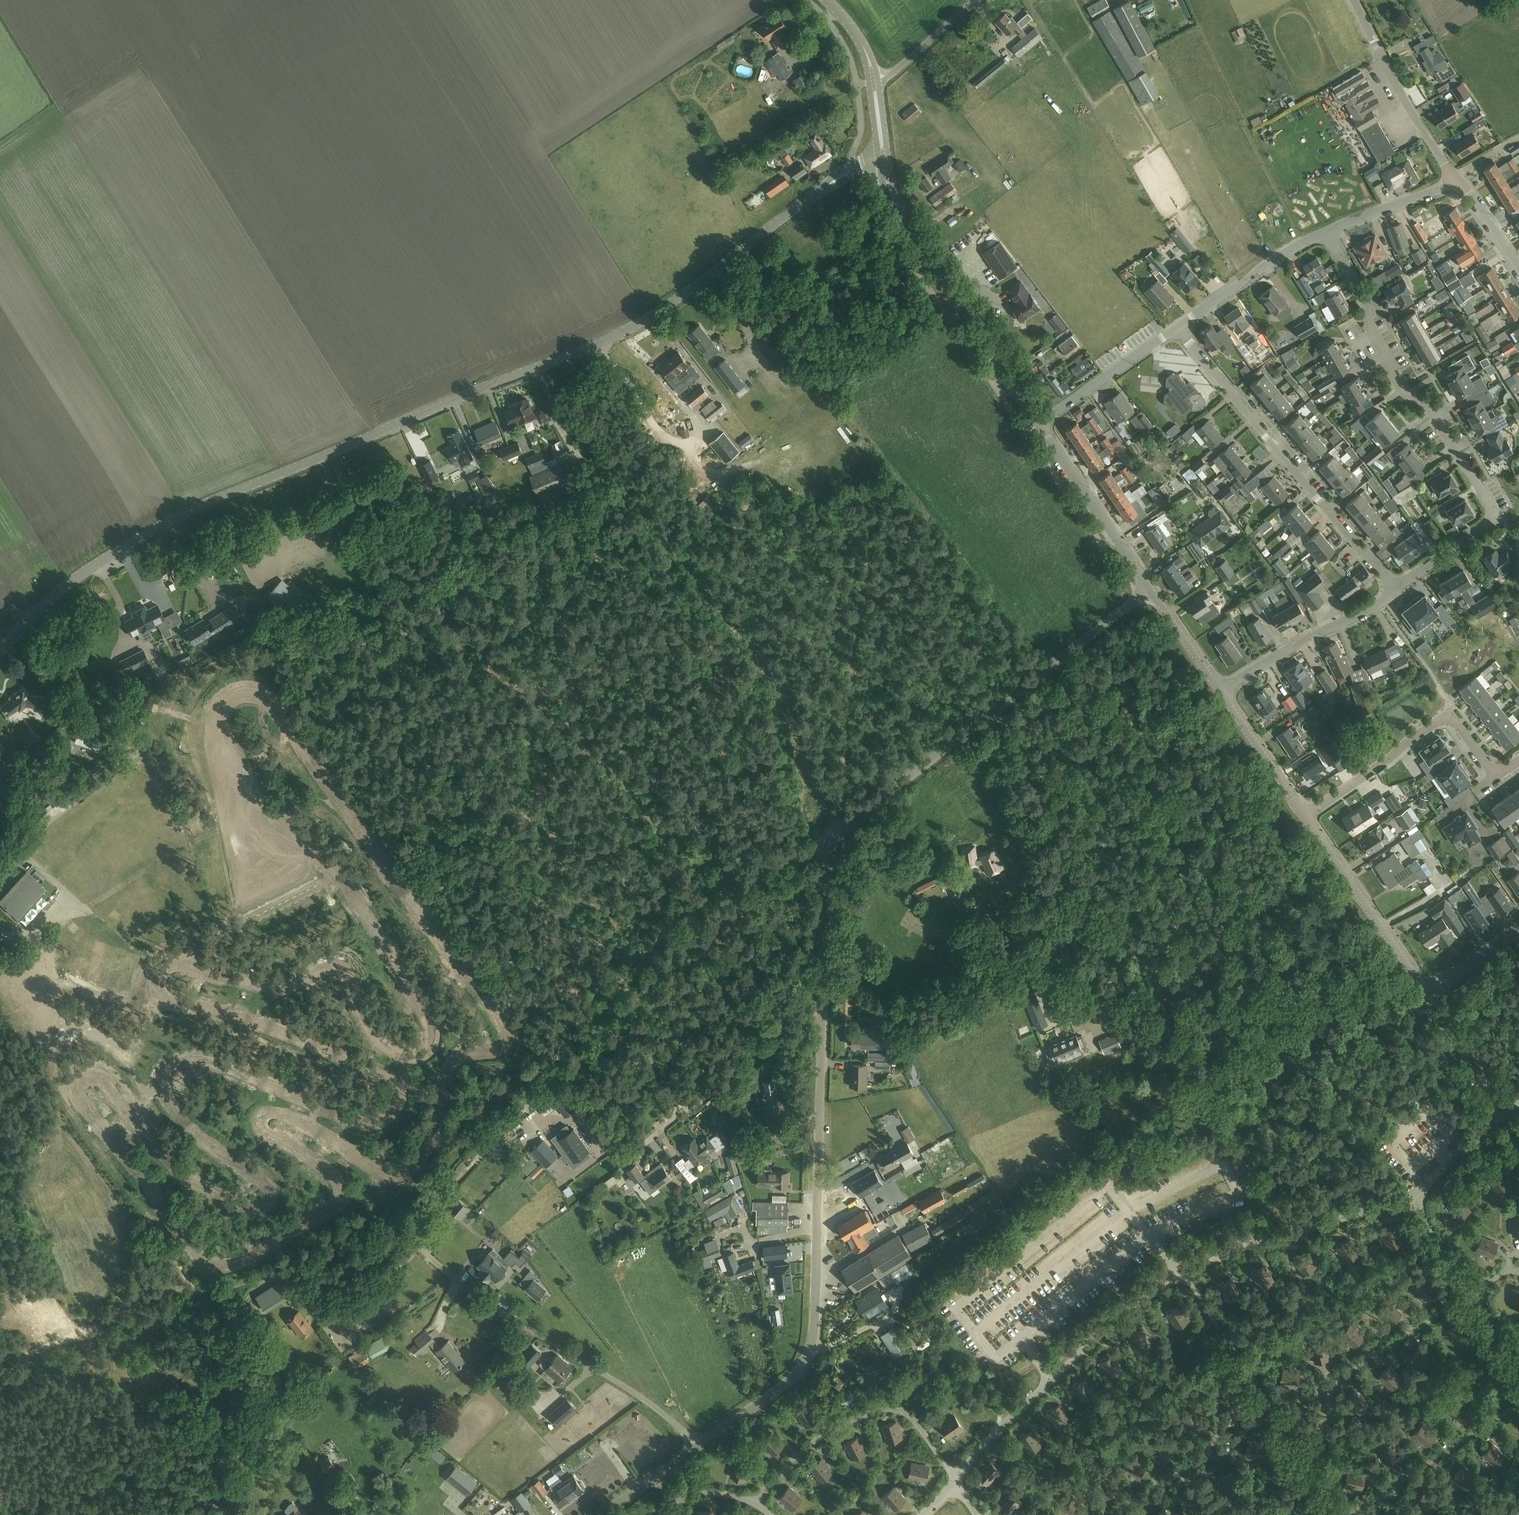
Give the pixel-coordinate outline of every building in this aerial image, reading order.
[(1110,7),(1106,0),(1099,0),(1087,7),(1093,17),(1110,7)] [(1113,9),(1139,57),(1156,48),(1130,0),(1113,9)] [(1421,16),(1416,7),(1410,11),(1415,20),(1421,16)] [(1092,21),(1142,105),(1160,94),(1110,11),(1092,21)] [(1007,34),(1011,30),(1014,34),(1016,32),(1018,35),(1019,34),(1022,38),(1012,47),(1020,57),(1043,37),(1034,27),(1027,34),(1011,16),(1009,18),(1005,13),(996,22),(1007,34)] [(780,16),(762,27),(769,39),(771,38),(778,48),(789,41),(785,33),(784,34),(782,31),(787,28),(780,16)] [(1449,60),(1446,62),(1442,56),(1440,57),(1435,49),(1430,52),(1428,48),(1437,42),(1433,34),(1417,44),(1422,52),(1434,73),(1434,72),(1440,83),(1457,73),(1449,60)] [(994,57),(996,55),(988,45),(985,48),(992,56),(993,55),(994,57)] [(788,68),(779,52),(767,58),(768,61),(765,62),(768,67),(772,65),(780,80),(792,74),(791,73),(793,72),(790,67),(788,68)] [(1035,56),(1029,61),(1032,65),(1039,61),(1035,56)] [(977,87),(1007,63),(1003,58),(974,83),(977,87)] [(1409,75),(1405,67),(1400,69),(1404,77),(1409,75)] [(1361,71),(1334,87),(1332,93),(1337,103),(1343,104),(1346,102),(1347,104),(1346,104),(1355,119),(1354,119),(1378,160),(1395,151),(1378,121),(1378,120),(1371,110),(1381,104),(1361,71)] [(799,73),(793,76),(798,88),(805,85),(799,73)] [(1458,74),(1450,78),(1451,80),(1437,89),(1440,93),(1447,88),(1447,89),(1461,81),(1460,80),(1461,79),(1458,74)] [(1462,82),(1451,89),(1460,102),(1471,95),(1462,82)] [(1158,97),(1153,99),(1158,112),(1163,110),(1158,97)] [(922,112),(915,103),(902,113),(909,123),(922,112)] [(1441,127),(1459,116),(1451,103),(1433,115),(1441,127)] [(1480,110),(1470,116),(1473,122),(1483,116),(1480,110)] [(1258,114),(1250,117),(1253,123),(1260,120),(1258,114)] [(1483,117),(1473,123),(1463,130),(1467,136),(1454,144),(1462,156),(1480,145),(1472,133),(1477,129),(1487,122),(1483,117)] [(816,148),(804,157),(808,163),(812,161),(815,166),(831,154),(824,143),(817,133),(809,138),(816,148)] [(1421,149),(1417,143),(1411,147),(1414,153),(1421,149)] [(1512,155),(1518,151),(1518,146),(1518,145),(1515,147),(1514,145),(1510,147),(1512,149),(1510,150),(1512,155)] [(786,166),(794,162),(789,154),(782,158),(786,166)] [(1498,167),(1495,162),(1484,169),(1491,179),(1518,162),(1518,154),(1498,167)] [(932,176),(936,173),(943,183),(951,177),(944,168),(953,162),(949,155),(927,170),(932,176)] [(958,170),(964,166),(959,157),(953,161),(958,170)] [(1407,187),(1419,180),(1408,160),(1396,167),(1407,187)] [(802,162),(790,170),(797,180),(800,178),(804,183),(812,178),(802,162)] [(1491,179),(1497,190),(1508,183),(1505,178),(1518,170),(1518,162),(1491,179)] [(1368,178),(1373,175),(1370,169),(1365,172),(1368,178)] [(780,191),(788,184),(783,177),(775,184),(780,191)] [(933,187),(926,177),(918,182),(926,192),(933,187)] [(951,183),(929,198),(935,206),(957,191),(951,183)] [(1508,183),(1497,190),(1503,200),(1515,194),(1518,191),(1518,183),(1511,188),(1508,183)] [(745,201),(750,212),(770,203),(765,192),(745,201)] [(1503,200),(1510,211),(1518,206),(1518,201),(1515,194),(1503,200)] [(947,199),(936,207),(940,212),(951,205),(947,199)] [(1518,212),(1518,206),(1510,211),(1513,216),(1518,212)] [(1451,226),(1462,219),(1455,207),(1444,214),(1451,226)] [(957,221),(953,216),(947,220),(951,226),(957,221)] [(1462,219),(1451,226),(1458,237),(1469,231),(1462,219)] [(1411,252),(1408,245),(1409,244),(1401,223),(1388,228),(1396,249),(1398,256),(1411,252)] [(1171,233),(1190,250),(1195,245),(1177,227),(1171,233)] [(1469,231),(1458,237),(1465,249),(1476,242),(1469,231)] [(1420,236),(1423,241),(1429,238),(1425,233),(1420,236)] [(1363,244),(1355,248),(1362,259),(1362,260),(1366,267),(1374,261),(1373,260),(1386,252),(1375,235),(1362,243),(1363,244)] [(1435,248),(1431,239),(1425,242),(1430,251),(1435,248)] [(1000,242),(983,253),(1000,278),(1017,267),(1000,242)] [(1476,242),(1465,249),(1473,261),(1484,254),(1476,242)] [(1411,253),(1417,263),(1418,262),(1419,264),(1427,259),(1426,257),(1427,257),(1421,248),(1411,253)] [(1431,255),(1435,261),(1439,258),(1436,252),(1431,255)] [(1199,264),(1203,261),(1205,259),(1199,253),(1193,258),(1199,264)] [(1327,274),(1323,267),(1317,257),(1303,266),(1313,280),(1318,277),(1319,278),(1320,277),(1321,278),(1327,274)] [(1429,260),(1407,273),(1409,277),(1424,268),(1430,278),(1432,277),(1436,275),(1435,273),(1436,272),(1429,260)] [(1211,269),(1203,261),(1199,264),(1206,273),(1211,269)] [(1157,268),(1165,276),(1170,271),(1162,263),(1157,268)] [(1184,263),(1171,275),(1186,292),(1199,280),(1184,263)] [(1398,263),(1385,270),(1390,279),(1403,272),(1398,263)] [(1488,286),(1499,279),(1492,267),(1481,274),(1488,286)] [(1165,276),(1157,268),(1152,272),(1155,275),(1163,284),(1168,280),(1165,276)] [(1471,271),(1448,285),(1458,303),(1469,297),(1463,288),(1476,280),(1471,271)] [(1444,279),(1447,284),(1458,278),(1455,272),(1444,279)] [(1314,292),(1303,276),(1297,280),(1308,297),(1309,297),(1310,299),(1313,297),(1311,294),(1314,292)] [(1379,286),(1374,278),(1367,281),(1373,290),(1379,286)] [(1404,279),(1385,290),(1392,303),(1397,299),(1402,308),(1413,301),(1409,293),(1411,292),(1404,279)] [(1499,279),(1488,286),(1495,297),(1506,290),(1499,279)] [(1018,304),(1013,308),(1021,321),(1040,308),(1031,293),(1030,294),(1021,281),(1008,290),(1018,304)] [(1174,298),(1158,281),(1146,292),(1162,309),(1174,298)] [(1314,287),(1318,293),(1328,287),(1324,281),(1314,287)] [(1275,313),(1287,302),(1273,286),(1260,296),(1275,313)] [(1350,308),(1340,291),(1331,296),(1327,289),(1314,297),(1318,304),(1325,300),(1331,310),(1332,310),(1336,316),(1350,308)] [(1506,290),(1495,297),(1502,309),(1513,302),(1506,290)] [(1407,329),(1421,321),(1416,312),(1434,301),(1431,295),(1408,310),(1410,314),(1401,320),(1394,324),(1397,329),(1404,324),(1407,329)] [(1468,314),(1475,309),(1474,309),(1479,306),(1476,300),(1471,303),(1471,302),(1463,307),(1468,314)] [(1453,301),(1447,305),(1452,313),(1458,309),(1453,301)] [(1488,302),(1475,310),(1478,314),(1491,306),(1488,302)] [(1513,302),(1502,309),(1509,321),(1518,315),(1518,311),(1513,302)] [(1226,315),(1237,307),(1234,303),(1223,311),(1226,315)] [(1238,307),(1225,316),(1237,332),(1248,324),(1244,318),(1245,317),(1238,307)] [(1310,317),(1294,326),(1302,339),(1318,329),(1320,332),(1325,329),(1315,311),(1309,315),(1310,317)] [(1455,313),(1446,318),(1450,325),(1459,320),(1455,313)] [(1480,322),(1474,313),(1468,316),(1473,326),(1480,322)] [(1066,327),(1056,314),(1050,319),(1060,332),(1066,327)] [(1259,325),(1255,319),(1248,324),(1253,330),(1259,325)] [(1421,321),(1407,329),(1409,333),(1402,337),(1404,342),(1426,329),(1421,321)] [(1349,323),(1342,326),(1349,341),(1363,334),(1358,325),(1351,328),(1349,323)] [(1490,339),(1481,324),(1476,327),(1485,343),(1490,339)] [(720,350),(714,343),(700,325),(688,334),(702,352),(708,359),(720,350)] [(1219,335),(1212,325),(1201,333),(1212,348),(1218,344),(1222,349),(1232,342),(1225,331),(1219,335)] [(1510,333),(1515,342),(1518,339),(1518,327),(1515,329),(1515,330),(1510,333)] [(1462,332),(1468,342),(1475,338),(1469,328),(1462,332)] [(1431,338),(1426,329),(1404,342),(1407,346),(1414,342),(1417,346),(1431,338)] [(1252,334),(1237,344),(1245,356),(1259,346),(1257,344),(1259,343),(1252,334)] [(1072,336),(1059,345),(1067,356),(1080,347),(1072,336)] [(1431,338),(1417,346),(1419,351),(1412,355),(1415,359),(1436,347),(1431,338)] [(1495,339),(1486,344),(1490,352),(1499,347),(1495,339)] [(1126,340),(1120,342),(1125,352),(1130,350),(1126,340)] [(1325,358),(1343,348),(1340,344),(1338,345),(1335,340),(1319,349),(1314,352),(1316,356),(1322,353),(1325,358)] [(1512,342),(1502,348),(1504,351),(1514,345),(1512,342)] [(1504,351),(1506,354),(1516,349),(1517,350),(1518,349),(1518,342),(1514,345),(1504,351)] [(775,347),(772,351),(777,355),(782,358),(785,354),(788,350),(783,346),(777,343),(775,347)] [(1436,347),(1415,359),(1417,364),(1424,360),(1427,364),(1441,356),(1436,347)] [(1343,348),(1325,358),(1328,363),(1322,367),(1324,371),(1346,359),(1343,353),(1345,352),(1343,348)] [(679,352),(670,359),(686,378),(694,372),(688,365),(689,364),(679,352)] [(1468,354),(1454,362),(1458,368),(1445,376),(1452,387),(1469,377),(1466,372),(1475,366),(1472,360),(1468,354)] [(1293,356),(1285,363),(1292,372),(1301,365),(1293,356)] [(686,378),(670,359),(660,367),(670,379),(671,379),(676,386),(686,378)] [(743,384),(724,359),(713,367),(732,392),(743,384)] [(1076,369),(1083,379),(1096,369),(1089,359),(1076,369)] [(1346,359),(1324,371),(1327,375),(1333,371),(1336,377),(1353,366),(1351,363),(1349,364),(1346,359)] [(1503,361),(1495,363),(1501,380),(1509,377),(1503,361)] [(1239,370),(1246,378),(1253,372),(1247,364),(1239,370)] [(1279,373),(1286,368),(1282,364),(1276,369),(1279,373)] [(1251,376),(1255,380),(1251,384),(1258,392),(1274,378),(1263,365),(1251,376)] [(1289,380),(1293,377),(1288,371),(1284,374),(1289,380)] [(1308,380),(1304,371),(1296,376),(1302,383),(1308,380)] [(1516,372),(1512,375),(1505,379),(1513,393),(1518,389),(1518,376),(1518,375),(1516,372)] [(1165,394),(1164,401),(1168,407),(1175,407),(1180,413),(1187,414),(1193,409),(1199,410),(1205,406),(1205,399),(1201,393),(1199,393),(1200,391),(1194,385),(1187,384),(1179,374),(1172,373),(1167,377),(1166,384),(1170,390),(1165,394)] [(1472,382),(1469,377),(1452,387),(1458,398),(1472,390),(1476,396),(1488,389),(1481,376),(1472,382)] [(1293,377),(1289,380),(1294,386),(1298,383),(1293,377)] [(1321,392),(1325,389),(1337,382),(1334,377),(1317,386),(1321,392)] [(1341,387),(1344,392),(1339,395),(1341,400),(1362,387),(1359,382),(1361,381),(1359,377),(1341,387)] [(1065,391),(1056,378),(1050,382),(1060,395),(1065,391)] [(1277,381),(1274,378),(1258,392),(1265,400),(1278,389),(1274,384),(1277,381)] [(1308,391),(1313,388),(1309,380),(1302,384),(1308,391)] [(696,390),(703,398),(709,393),(702,385),(696,390)] [(1366,393),(1362,387),(1341,400),(1343,403),(1349,400),(1352,405),(1348,408),(1354,416),(1366,409),(1361,401),(1370,396),(1367,392),(1366,393)] [(1278,389),(1265,400),(1272,409),(1288,395),(1285,391),(1282,394),(1278,389)] [(1325,389),(1321,392),(1313,397),(1317,402),(1329,395),(1325,389)] [(1488,389),(1476,396),(1479,401),(1465,409),(1468,416),(1467,417),(1470,422),(1487,413),(1484,406),(1495,400),(1488,389)] [(703,398),(696,390),(686,397),(693,406),(703,398)] [(1120,393),(1106,402),(1119,421),(1133,411),(1120,393)] [(1291,399),(1288,395),(1272,409),(1279,417),(1293,406),(1288,401),(1291,399)] [(505,411),(510,424),(520,420),(520,422),(534,416),(530,406),(532,404),(530,401),(528,401),(527,398),(513,404),(514,407),(505,411)] [(1103,399),(1098,401),(1101,410),(1106,408),(1103,399)] [(1315,414),(1320,410),(1318,408),(1313,402),(1311,400),(1311,399),(1306,403),(1315,414)] [(1504,415),(1512,412),(1508,401),(1500,404),(1504,415)] [(713,410),(716,414),(719,413),(720,415),(726,410),(725,408),(726,407),(722,403),(713,410)] [(1088,423),(1081,428),(1077,422),(1066,430),(1073,440),(1084,433),(1091,428),(1098,423),(1105,419),(1096,406),(1084,414),(1088,420),(1087,421),(1088,423)] [(536,413),(540,422),(547,418),(543,410),(536,413)] [(716,414),(713,410),(706,415),(709,420),(716,414)] [(1375,434),(1390,421),(1382,411),(1370,420),(1365,414),(1351,426),(1356,432),(1367,423),(1375,434)] [(1323,422),(1327,418),(1323,412),(1318,416),(1323,422)] [(1490,418),(1487,413),(1470,422),(1473,427),(1475,427),(1479,434),(1491,426),(1494,431),(1499,429),(1508,424),(1505,418),(1502,412),(1490,418)] [(1143,433),(1154,423),(1144,413),(1133,422),(1143,433)] [(1306,416),(1303,419),(1299,414),(1285,425),(1293,433),(1309,420),(1306,416)] [(1178,433),(1190,424),(1183,415),(1172,424),(1178,433)] [(1327,418),(1323,422),(1329,428),(1333,425),(1327,418)] [(1098,423),(1091,428),(1095,435),(1108,426),(1104,420),(1098,424),(1098,423)] [(1209,420),(1201,427),(1197,430),(1211,447),(1223,437),(1209,420)] [(1312,424),(1309,420),(1293,433),(1300,442),(1313,430),(1309,426),(1312,424)] [(1390,421),(1375,434),(1383,444),(1399,432),(1390,421)] [(486,425),(475,430),(481,444),(502,435),(497,423),(487,427),(486,425)] [(690,436),(687,428),(680,430),(683,438),(690,436)] [(1192,434),(1188,429),(1182,434),(1187,440),(1193,435),(1192,434)] [(1337,429),(1332,433),(1338,439),(1342,435),(1337,429)] [(1499,429),(1494,431),(1495,432),(1487,437),(1493,446),(1488,449),(1495,461),(1513,451),(1506,439),(1505,439),(1499,430),(1499,429)] [(1313,430),(1300,442),(1306,450),(1323,437),(1320,433),(1317,435),(1313,430)] [(710,442),(727,462),(740,451),(723,431),(710,442)] [(460,432),(449,438),(459,458),(470,452),(460,432)] [(1084,433),(1073,440),(1080,450),(1091,443),(1084,433)] [(1105,448),(1112,443),(1108,437),(1101,442),(1105,448)] [(1323,437),(1306,450),(1314,459),(1327,447),(1323,442),(1325,440),(1323,437)] [(1342,437),(1335,443),(1339,449),(1347,443),(1342,437)] [(749,443),(745,438),(740,442),(744,447),(749,443)] [(1364,455),(1379,445),(1375,439),(1360,449),(1364,455)] [(1105,448),(1101,450),(1101,451),(1087,460),(1094,471),(1105,463),(1102,458),(1109,453),(1110,455),(1117,450),(1116,449),(1122,445),(1118,440),(1112,444),(1112,443),(1105,448)] [(1182,444),(1178,440),(1173,444),(1177,448),(1182,444)] [(565,452),(560,441),(556,442),(560,449),(554,452),(556,456),(565,452)] [(519,442),(500,450),(504,460),(523,452),(519,442)] [(1091,443),(1080,450),(1087,460),(1101,451),(1101,450),(1098,446),(1095,449),(1091,443)] [(1402,466),(1417,454),(1409,444),(1396,454),(1392,449),(1381,458),(1385,463),(1390,460),(1392,462),(1396,459),(1402,466)] [(1380,445),(1364,457),(1370,464),(1385,453),(1380,445)] [(1231,469),(1242,460),(1230,446),(1220,455),(1213,460),(1223,472),(1229,467),(1231,469)] [(1340,453),(1339,451),(1335,447),(1323,458),(1326,461),(1320,467),(1329,477),(1343,465),(1338,460),(1341,458),(1339,455),(1340,453)] [(495,457),(500,454),(498,448),(492,450),(495,457)] [(1352,457),(1357,453),(1352,448),(1348,452),(1352,457)] [(538,451),(539,453),(526,458),(532,473),(548,466),(541,450),(538,451)] [(1115,469),(1121,460),(1128,465),(1132,459),(1122,452),(1112,467),(1115,469)] [(1417,454),(1402,466),(1407,473),(1402,477),(1403,478),(1396,484),(1400,489),(1412,482),(1417,478),(1413,473),(1425,464),(1417,454)] [(1192,466),(1198,473),(1207,465),(1202,458),(1192,466)] [(434,468),(430,460),(420,465),(424,473),(428,481),(438,476),(434,468)] [(1229,467),(1223,472),(1225,473),(1221,476),(1224,479),(1233,472),(1239,479),(1240,480),(1251,471),(1242,460),(1231,469),(1229,467)] [(1375,460),(1372,465),(1378,470),(1381,464),(1375,460)] [(1364,461),(1359,465),(1363,470),(1367,466),(1364,461)] [(558,465),(530,476),(538,496),(539,496),(543,508),(571,496),(558,465)] [(1345,468),(1343,465),(1329,477),(1336,485),(1350,474),(1349,473),(1352,472),(1348,467),(1345,468)] [(1127,466),(1120,470),(1124,477),(1131,473),(1127,466)] [(1202,500),(1209,494),(1188,466),(1181,471),(1202,500)] [(1367,466),(1363,470),(1362,470),(1370,479),(1374,475),(1367,466)] [(1266,467),(1244,484),(1244,485),(1240,488),(1240,489),(1251,502),(1255,498),(1250,491),(1259,484),(1276,503),(1288,493),(1274,476),(1266,467)] [(1132,471),(1136,479),(1140,476),(1136,468),(1132,471)] [(476,471),(466,475),(470,482),(479,477),(476,471)] [(1111,471),(1099,479),(1106,489),(1123,478),(1120,473),(1114,477),(1111,471)] [(1123,478),(1106,489),(1113,499),(1124,492),(1121,487),(1128,482),(1129,484),(1136,479),(1131,473),(1124,477),(1123,478)] [(1460,489),(1450,473),(1440,479),(1437,474),(1424,481),(1430,491),(1435,488),(1439,496),(1450,489),(1453,494),(1460,489)] [(1350,474),(1336,485),(1343,494),(1357,483),(1350,474)] [(480,478),(477,480),(486,498),(490,496),(492,500),(498,497),(487,475),(480,478)] [(1387,478),(1382,482),(1392,495),(1397,492),(1387,478)] [(1240,480),(1239,479),(1230,486),(1228,485),(1217,494),(1223,502),(1234,492),(1235,493),(1240,489),(1240,488),(1244,485),(1244,484),(1240,480)] [(1379,483),(1374,488),(1379,494),(1384,489),(1379,483)] [(1124,492),(1113,499),(1120,510),(1138,498),(1147,491),(1142,485),(1131,492),(1129,489),(1125,492),(1124,492)] [(1384,489),(1379,494),(1377,495),(1383,503),(1386,501),(1386,500),(1390,497),(1388,494),(1384,489)] [(1395,499),(1400,505),(1406,501),(1401,491),(1393,496),(1394,498),(1395,499)] [(1367,495),(1364,497),(1361,493),(1347,505),(1355,514),(1369,502),(1368,502),(1371,500),(1367,495)] [(471,494),(461,499),(466,508),(476,502),(471,494)] [(1138,498),(1120,510),(1127,520),(1129,519),(1132,524),(1148,513),(1138,498)] [(1395,499),(1389,504),(1395,511),(1401,507),(1400,505),(1395,499)] [(1448,510),(1454,521),(1461,517),(1464,522),(1475,515),(1465,499),(1455,505),(1452,500),(1441,506),(1444,512),(1448,510)] [(1372,506),(1369,502),(1355,514),(1362,523),(1378,510),(1378,509),(1374,504),(1372,506)] [(1289,526),(1305,513),(1297,504),(1287,512),(1283,507),(1273,515),(1269,519),(1273,524),(1277,520),(1280,524),(1284,521),(1289,526)] [(1164,510),(1165,512),(1151,522),(1154,527),(1146,533),(1159,551),(1171,543),(1158,525),(1169,517),(1170,519),(1177,515),(1170,505),(1164,510)] [(1209,514),(1211,517),(1206,521),(1205,521),(1191,531),(1201,545),(1210,539),(1210,538),(1212,537),(1211,535),(1223,527),(1222,526),(1228,522),(1220,510),(1219,511),(1217,507),(1215,506),(1209,510),(1209,514)] [(1382,514),(1378,510),(1362,523),(1370,532),(1384,521),(1384,520),(1380,516),(1382,514)] [(1305,513),(1289,526),(1293,531),(1289,535),(1286,540),(1291,546),(1291,547),(1296,543),(1306,535),(1302,530),(1312,522),(1305,513)] [(1388,516),(1384,520),(1384,521),(1370,532),(1378,541),(1381,539),(1386,544),(1391,540),(1401,531),(1388,516)] [(1411,525),(1416,532),(1406,539),(1416,554),(1427,546),(1422,539),(1427,536),(1416,521),(1411,525)] [(1254,529),(1258,535),(1263,532),(1259,526),(1254,529)] [(1309,539),(1306,535),(1296,543),(1303,551),(1307,547),(1311,553),(1327,540),(1319,530),(1309,539)] [(1254,540),(1259,537),(1254,531),(1249,534),(1254,540)] [(1256,543),(1261,549),(1266,544),(1262,538),(1256,543)] [(1395,546),(1391,540),(1386,544),(1393,555),(1398,551),(1405,561),(1416,554),(1406,539),(1395,546)] [(1335,549),(1327,540),(1311,553),(1316,558),(1312,562),(1318,570),(1328,562),(1325,557),(1335,549)] [(1193,553),(1199,548),(1194,541),(1188,546),(1193,553)] [(1291,547),(1291,546),(1281,554),(1286,559),(1291,555),(1290,554),(1292,553),(1293,554),(1296,551),(1291,547)] [(1496,550),(1483,558),(1494,576),(1507,568),(1505,566),(1514,561),(1507,551),(1499,556),(1496,550)] [(1277,559),(1276,558),(1273,554),(1272,553),(1267,557),(1272,563),(1277,559)] [(1173,562),(1174,562),(1162,570),(1170,582),(1182,573),(1178,568),(1185,563),(1180,556),(1173,562)] [(1280,558),(1272,563),(1282,575),(1289,569),(1280,558)] [(1340,559),(1333,564),(1339,573),(1347,567),(1340,559)] [(1235,573),(1226,560),(1215,567),(1224,580),(1235,573)] [(1353,579),(1360,588),(1373,578),(1365,568),(1352,578),(1353,579)] [(1464,570),(1452,577),(1460,591),(1461,592),(1464,597),(1467,602),(1473,599),(1466,587),(1472,583),(1464,570)] [(1297,587),(1296,588),(1313,610),(1325,601),(1318,591),(1327,584),(1317,572),(1303,583),(1297,587)] [(1185,577),(1182,573),(1170,582),(1179,594),(1191,586),(1188,582),(1195,578),(1191,573),(1185,577)] [(1302,599),(1288,577),(1282,581),(1296,603),(1298,602),(1302,599)] [(1460,591),(1452,577),(1440,584),(1443,590),(1438,593),(1444,603),(1450,600),(1448,598),(1454,594),(1455,596),(1461,592),(1460,591)] [(1297,587),(1303,583),(1299,578),(1294,583),(1297,587)] [(1360,588),(1353,579),(1337,590),(1344,600),(1360,588)] [(303,600),(280,581),(267,596),(290,616),(303,600)] [(1195,614),(1209,604),(1207,602),(1212,599),(1207,592),(1195,600),(1196,601),(1189,606),(1195,614)] [(1263,608),(1268,605),(1261,594),(1255,597),(1263,608)] [(1293,623),(1305,616),(1298,602),(1296,603),(1292,606),(1286,595),(1279,599),(1293,623)] [(1477,618),(1497,606),(1490,595),(1471,607),(1477,618)] [(1414,603),(1428,621),(1439,613),(1426,596),(1421,599),(1420,598),(1414,603)] [(1467,602),(1464,597),(1458,601),(1465,613),(1470,619),(1475,615),(1471,608),(1470,608),(1468,603),(1467,602)] [(1256,614),(1262,611),(1254,598),(1240,606),(1243,611),(1243,610),(1246,615),(1254,610),(1256,614)] [(1280,611),(1272,615),(1281,630),(1293,623),(1279,599),(1276,601),(1274,602),(1280,611)] [(145,605),(138,609),(147,628),(155,624),(154,624),(160,621),(165,619),(157,603),(147,609),(145,605)] [(1404,620),(1416,636),(1421,633),(1417,629),(1428,621),(1414,603),(1408,607),(1409,609),(1404,612),(1408,618),(1404,620)] [(211,622),(205,625),(202,620),(186,629),(194,643),(240,615),(233,604),(209,619),(211,622)] [(1210,607),(1209,604),(1195,614),(1203,624),(1220,612),(1215,604),(1210,607)] [(1323,608),(1313,611),(1315,616),(1324,613),(1323,608)] [(147,628),(138,609),(132,612),(134,616),(125,621),(132,635),(147,628)] [(1452,616),(1446,620),(1455,631),(1460,627),(1452,616)] [(1255,635),(1261,644),(1272,638),(1260,618),(1248,625),(1254,635),(1255,635)] [(1218,632),(1224,628),(1221,623),(1215,628),(1218,632)] [(1223,631),(1227,636),(1216,644),(1225,656),(1223,657),(1228,664),(1241,655),(1233,644),(1238,640),(1229,627),(1223,631)] [(164,636),(174,645),(181,638),(170,628),(164,636)] [(1422,655),(1432,648),(1426,640),(1416,647),(1422,655)] [(1385,645),(1389,656),(1400,653),(1396,641),(1385,645)] [(1347,680),(1344,674),(1352,670),(1348,661),(1346,662),(1336,642),(1324,648),(1328,656),(1327,656),(1337,677),(1340,683),(1347,680)] [(150,661),(144,649),(121,661),(127,673),(150,661)] [(1391,663),(1385,649),(1364,659),(1371,672),(1381,667),(1384,673),(1393,669),(1390,663),(1391,663)] [(189,655),(187,656),(178,660),(182,668),(193,662),(190,658),(189,655)] [(1411,669),(1410,665),(1405,656),(1392,662),(1396,672),(1403,668),(1406,674),(1412,672),(1414,675),(1420,673),(1419,666),(1411,669)] [(1480,672),(1482,675),(1486,673),(1493,667),(1495,669),(1499,666),(1494,661),(1480,672)] [(1298,690),(1312,680),(1300,662),(1286,672),(1298,690)] [(1317,675),(1328,692),(1337,686),(1326,669),(1317,675)] [(1469,702),(1485,689),(1476,677),(1461,689),(1464,693),(1463,694),(1469,702)] [(1367,679),(1350,685),(1360,715),(1361,715),(1364,723),(1369,721),(1366,713),(1377,710),(1367,679)] [(18,709),(19,711),(26,706),(45,709),(47,697),(28,694),(23,687),(11,696),(12,698),(0,707),(7,716),(18,709)] [(1251,697),(1263,714),(1275,705),(1264,689),(1251,697)] [(1479,714),(1494,701),(1485,689),(1469,702),(1470,702),(1471,701),(1474,705),(1473,706),(1479,714)] [(1301,708),(1309,703),(1300,691),(1292,696),(1301,708)] [(1317,700),(1321,706),(1328,701),(1324,695),(1317,700)] [(1282,702),(1288,712),(1297,706),(1291,696),(1282,702)] [(1414,698),(1387,710),(1396,728),(1423,716),(1414,698)] [(1489,725),(1504,713),(1494,701),(1479,714),(1480,713),(1483,716),(1482,717),(1488,726),(1489,725)] [(1291,715),(1297,723),(1311,712),(1312,713),(1317,710),(1313,704),(1299,714),(1297,711),(1291,715)] [(1469,708),(1465,715),(1469,718),(1474,711),(1469,708)] [(1499,737),(1513,725),(1504,713),(1489,725),(1492,729),(1491,729),(1498,737),(1499,736),(1499,737)] [(59,725),(54,731),(59,736),(65,731),(59,725)] [(1325,725),(1319,729),(1323,736),(1329,733),(1325,725)] [(1513,725),(1499,737),(1502,740),(1501,741),(1507,749),(1518,740),(1518,732),(1513,725)] [(1297,729),(1293,732),(1290,727),(1278,736),(1292,757),(1304,748),(1297,738),(1301,735),(1297,729)] [(75,742),(99,750),(101,742),(77,734),(75,742)] [(1421,763),(1428,773),(1439,766),(1435,760),(1450,750),(1448,749),(1450,748),(1446,743),(1445,744),(1440,737),(1421,751),(1426,759),(1421,763)] [(35,739),(28,745),(31,750),(39,745),(35,739)] [(1318,748),(1329,765),(1338,760),(1342,767),(1346,764),(1336,749),(1331,752),(1326,743),(1318,748)] [(1318,755),(1299,767),(1307,778),(1326,767),(1318,755)] [(1444,784),(1465,770),(1461,763),(1459,764),(1456,761),(1445,768),(1442,763),(1439,766),(1428,773),(1427,774),(1431,779),(1437,774),(1444,784)] [(1334,774),(1341,787),(1350,782),(1344,769),(1334,774)] [(1470,776),(1465,770),(1444,784),(1452,795),(1445,799),(1449,806),(1462,796),(1459,791),(1471,782),(1468,777),(1470,776)] [(1380,791),(1365,801),(1369,809),(1385,799),(1380,791)] [(1392,794),(1386,798),(1392,811),(1398,807),(1392,794)] [(1512,794),(1502,801),(1514,818),(1518,814),(1518,803),(1512,794)] [(1426,807),(1428,800),(1421,798),(1419,805),(1426,807)] [(1514,818),(1502,801),(1492,808),(1504,825),(1514,818)] [(1405,805),(1400,809),(1402,813),(1396,817),(1405,830),(1420,820),(1409,803),(1405,805)] [(1361,810),(1345,820),(1354,833),(1370,823),(1369,822),(1375,819),(1370,811),(1364,814),(1361,810)] [(1443,828),(1450,838),(1457,834),(1460,838),(1463,835),(1470,845),(1480,838),(1474,828),(1476,827),(1467,813),(1443,828)] [(1375,833),(1360,843),(1367,854),(1390,839),(1380,824),(1373,829),(1375,833)] [(1420,828),(1403,840),(1414,857),(1431,845),(1420,828)] [(1507,831),(1504,833),(1514,848),(1518,845),(1518,842),(1510,829),(1507,831)] [(1487,846),(1495,859),(1504,853),(1496,840),(1487,846)] [(978,864),(983,864),(988,874),(1003,867),(996,849),(980,856),(982,860),(978,860),(976,846),(961,848),(964,868),(979,866),(978,864)] [(1506,853),(1514,865),(1518,862),(1518,859),(1512,849),(1506,853)] [(1395,864),(1400,860),(1395,853),(1376,866),(1384,879),(1398,870),(1395,864)] [(1405,868),(1400,860),(1395,864),(1398,870),(1384,879),(1390,888),(1401,881),(1404,886),(1418,877),(1420,880),(1427,875),(1417,860),(1405,868)] [(46,887),(26,869),(0,897),(0,902),(18,918),(46,887)] [(1508,880),(1518,895),(1518,872),(1508,880)] [(934,879),(917,887),(913,892),(917,896),(919,892),(936,884),(934,879)] [(1009,882),(1004,884),(1006,888),(1011,886),(1016,884),(1014,880),(1009,882)] [(1489,910),(1480,898),(1469,881),(1463,885),(1474,902),(1471,904),(1474,907),(1465,913),(1477,931),(1489,923),(1483,914),(1489,910)] [(1480,898),(1489,910),(1495,906),(1501,915),(1513,907),(1500,888),(1491,894),(1489,892),(1480,898)] [(1450,904),(1446,897),(1434,904),(1438,911),(1450,904)] [(1464,926),(1451,907),(1441,913),(1455,933),(1464,926)] [(1443,918),(1434,924),(1419,934),(1427,945),(1438,938),(1443,946),(1454,938),(1449,930),(1451,930),(1443,918)] [(1039,998),(1029,1002),(1033,1015),(1044,1011),(1039,998)] [(1088,1007),(1089,1009),(1083,1012),(1086,1019),(1094,1014),(1098,1012),(1101,1017),(1109,1013),(1103,1002),(1095,1007),(1094,1004),(1088,1007)] [(853,1046),(853,1050),(859,1050),(860,1046),(868,1046),(868,1039),(875,1040),(875,1033),(869,1033),(852,1033),(852,1038),(850,1038),(850,1044),(852,1044),(852,1046),(853,1046)] [(1116,1033),(1099,1040),(1104,1053),(1121,1046),(1116,1033)] [(1076,1034),(1049,1045),(1050,1048),(1046,1049),(1050,1060),(1054,1058),(1055,1060),(1057,1065),(1084,1053),(1082,1049),(1083,1049),(1082,1047),(1087,1045),(1082,1034),(1078,1036),(1076,1034)] [(893,1060),(893,1052),(868,1052),(868,1059),(893,1060)] [(905,1068),(908,1077),(917,1073),(913,1062),(894,1062),(894,1068),(905,1068)] [(867,1065),(852,1065),(851,1086),(866,1086),(867,1065)] [(765,1082),(772,1113),(780,1112),(773,1080),(765,1082)] [(562,1088),(550,1097),(565,1117),(577,1108),(562,1088)] [(487,1124),(492,1131),(500,1125),(495,1118),(487,1124)] [(552,1138),(562,1153),(563,1154),(561,1156),(565,1162),(567,1160),(573,1168),(591,1155),(588,1151),(589,1150),(574,1129),(571,1131),(567,1125),(561,1129),(562,1131),(552,1138)] [(751,1146),(763,1142),(765,1150),(793,1142),(788,1125),(760,1134),(760,1135),(748,1139),(751,1146)] [(914,1153),(908,1143),(914,1139),(910,1132),(903,1135),(907,1143),(881,1157),(887,1168),(914,1153)] [(682,1147),(695,1164),(708,1155),(707,1154),(716,1147),(707,1136),(698,1142),(695,1138),(682,1147)] [(546,1166),(558,1155),(544,1140),(532,1152),(546,1166)] [(940,1165),(959,1156),(956,1151),(915,1171),(918,1176),(931,1170),(934,1174),(942,1170),(940,1165)] [(766,1153),(737,1159),(738,1166),(740,1166),(741,1170),(743,1169),(744,1175),(752,1174),(750,1163),(768,1159),(766,1153)] [(726,1156),(731,1175),(738,1173),(733,1154),(726,1156)] [(534,1177),(544,1167),(540,1163),(537,1167),(529,1159),(521,1167),(528,1175),(530,1173),(534,1177)] [(719,1160),(714,1162),(719,1170),(723,1168),(719,1160)] [(636,1164),(627,1171),(635,1182),(640,1179),(650,1193),(671,1178),(661,1163),(648,1172),(650,1174),(645,1177),(636,1164)] [(1500,1169),(1488,1176),(1495,1187),(1493,1188),(1495,1192),(1509,1183),(1504,1175),(1504,1173),(1502,1170),(1501,1170),(1500,1169)] [(619,1171),(612,1176),(616,1182),(619,1186),(626,1181),(619,1171)] [(758,1185),(766,1185),(788,1186),(789,1172),(758,1171),(758,1185)] [(882,1184),(874,1171),(854,1182),(862,1195),(882,1184)] [(915,1173),(893,1182),(896,1189),(918,1179),(915,1173)] [(983,1174),(967,1182),(970,1187),(985,1178),(983,1174)] [(741,1179),(726,1187),(729,1193),(743,1186),(741,1179)] [(952,1192),(954,1196),(969,1187),(966,1183),(952,1192)] [(445,1187),(441,1184),(433,1194),(437,1197),(445,1187)] [(568,1184),(562,1187),(566,1195),(572,1192),(568,1184)] [(720,1185),(703,1195),(699,1189),(694,1192),(702,1206),(706,1203),(724,1193),(720,1185)] [(941,1189),(919,1202),(924,1211),(946,1198),(941,1189)] [(995,1189),(967,1205),(973,1215),(1000,1199),(995,1189)] [(461,1220),(471,1208),(457,1195),(455,1197),(452,1193),(445,1201),(449,1205),(447,1208),(461,1220)] [(708,1215),(711,1220),(720,1215),(729,1210),(730,1213),(732,1216),(737,1213),(742,1210),(738,1202),(733,1194),(719,1202),(705,1210),(708,1215)] [(1460,1197),(1449,1205),(1455,1215),(1453,1216),(1456,1221),(1470,1211),(1464,1203),(1465,1202),(1463,1199),(1461,1198),(1460,1197)] [(882,1199),(873,1201),(875,1208),(884,1206),(882,1199)] [(916,1200),(886,1218),(889,1222),(919,1205),(916,1200)] [(995,1211),(1004,1205),(1001,1200),(992,1206),(995,1211)] [(787,1231),(787,1227),(788,1202),(776,1201),(776,1203),(757,1203),(757,1227),(757,1232),(770,1232),(770,1236),(773,1236),(773,1234),(787,1231)] [(429,1210),(422,1204),(415,1212),(422,1218),(429,1210)] [(968,1208),(932,1230),(935,1235),(971,1213),(968,1208)] [(990,1208),(968,1223),(977,1235),(998,1220),(990,1208)] [(878,1233),(875,1226),(866,1210),(839,1226),(845,1238),(847,1237),(855,1251),(869,1243),(879,1237),(877,1233),(878,1233)] [(924,1222),(902,1234),(911,1251),(933,1239),(924,1222)] [(1393,1226),(1381,1234),(1388,1245),(1386,1246),(1388,1250),(1402,1241),(1397,1232),(1397,1231),(1395,1228),(1394,1228),(1393,1226)] [(912,1257),(899,1234),(843,1269),(856,1291),(912,1257)] [(1481,1252),(1492,1257),(1498,1244),(1496,1243),(1496,1242),(1493,1241),(1491,1241),(1482,1237),(1475,1252),(1480,1254),(1481,1252)] [(1349,1239),(1337,1247),(1344,1257),(1342,1259),(1345,1263),(1359,1254),(1353,1245),(1353,1244),(1351,1241),(1350,1241),(1349,1239)] [(718,1243),(706,1248),(699,1250),(706,1268),(713,1265),(710,1258),(722,1254),(718,1243)] [(765,1259),(780,1257),(779,1244),(764,1245),(765,1259)] [(481,1262),(478,1265),(482,1269),(478,1272),(488,1281),(492,1278),(496,1281),(499,1277),(500,1279),(503,1279),(506,1275),(506,1273),(504,1271),(507,1268),(506,1267),(509,1264),(512,1267),(520,1258),(517,1255),(511,1250),(503,1258),(493,1249),(490,1253),(489,1252),(486,1256),(484,1254),(482,1254),(479,1258),(479,1260),(481,1262)] [(739,1266),(734,1252),(724,1256),(732,1278),(756,1269),(753,1261),(739,1266)] [(1306,1252),(1294,1260),(1301,1270),(1299,1272),(1302,1276),(1316,1267),(1310,1258),(1310,1257),(1309,1254),(1307,1254),(1306,1252)] [(790,1264),(775,1265),(776,1279),(778,1293),(785,1292),(793,1292),(791,1278),(790,1264)] [(1264,1266),(1252,1274),(1259,1284),(1257,1286),(1259,1290),(1273,1281),(1268,1272),(1268,1271),(1266,1268),(1265,1267),(1264,1266)] [(891,1272),(880,1279),(886,1290),(897,1284),(891,1272)] [(1420,1292),(1429,1300),(1438,1290),(1437,1288),(1437,1287),(1435,1285),(1433,1285),(1426,1278),(1414,1290),(1418,1294),(1420,1292)] [(534,1279),(526,1289),(538,1299),(546,1289),(534,1279)] [(1232,1279),(1220,1287),(1227,1297),(1224,1299),(1227,1303),(1241,1294),(1235,1285),(1236,1284),(1234,1281),(1233,1281),(1232,1279)] [(289,1297),(278,1281),(256,1296),(266,1312),(289,1297)] [(877,1287),(856,1300),(868,1319),(889,1305),(877,1287)] [(1512,1290),(1512,1302),(1509,1302),(1509,1307),(1518,1307),(1518,1290),(1512,1290)] [(954,1293),(949,1296),(955,1306),(960,1303),(954,1293)] [(1383,1316),(1392,1324),(1401,1314),(1400,1313),(1400,1311),(1397,1309),(1396,1309),(1388,1302),(1377,1314),(1381,1318),(1383,1316)] [(1179,1306),(1168,1313),(1174,1324),(1172,1325),(1175,1329),(1189,1320),(1183,1312),(1183,1310),(1182,1307),(1180,1307),(1179,1306)] [(299,1310),(289,1319),(302,1336),(313,1328),(299,1310)] [(917,1318),(910,1323),(913,1329),(921,1324),(917,1318)] [(1345,1338),(1354,1346),(1364,1336),(1363,1335),(1363,1333),(1360,1331),(1359,1331),(1351,1324),(1340,1336),(1343,1340),(1345,1338)] [(881,1335),(895,1356),(898,1357),(910,1349),(903,1338),(904,1336),(899,1329),(898,1330),(895,1326),(881,1335)] [(1141,1330),(1129,1337),(1136,1348),(1134,1349),(1137,1353),(1151,1344),(1145,1336),(1145,1334),(1143,1331),(1142,1331),(1141,1330)] [(417,1355),(423,1350),(435,1340),(427,1331),(416,1342),(416,1343),(410,1348),(417,1355)] [(369,1343),(373,1348),(370,1351),(374,1356),(388,1347),(380,1335),(369,1343)] [(449,1341),(436,1351),(453,1371),(465,1361),(449,1341)] [(1312,1351),(1316,1363),(1329,1359),(1329,1357),(1329,1356),(1328,1353),(1327,1352),(1324,1342),(1308,1347),(1310,1351),(1312,1351)] [(532,1344),(519,1360),(529,1368),(542,1352),(532,1344)] [(1423,1346),(1413,1356),(1422,1365),(1421,1366),(1424,1370),(1435,1357),(1428,1350),(1428,1349),(1425,1347),(1424,1347),(1423,1346)] [(361,1351),(348,1357),(351,1362),(347,1364),(350,1369),(354,1367),(355,1369),(367,1363),(366,1362),(370,1361),(366,1353),(362,1355),(361,1351)] [(1113,1354),(1101,1362),(1108,1372),(1106,1374),(1109,1378),(1123,1368),(1117,1360),(1117,1358),(1115,1356),(1114,1355),(1113,1354)] [(573,1368),(558,1355),(545,1370),(560,1383),(573,1368)] [(873,1363),(870,1367),(876,1372),(879,1368),(873,1363)] [(290,1365),(278,1375),(288,1387),(300,1377),(290,1365)] [(1389,1367),(1379,1378),(1389,1386),(1387,1388),(1391,1391),(1402,1379),(1394,1372),(1394,1370),(1391,1368),(1390,1368),(1389,1367)] [(838,1386),(843,1379),(836,1375),(833,1376),(828,1369),(825,1372),(831,1380),(830,1381),(838,1386)] [(1285,1384),(1297,1387),(1300,1374),(1299,1373),(1298,1372),(1295,1371),(1293,1372),(1284,1369),(1279,1385),(1284,1387),(1285,1384)] [(1086,1379),(1074,1387),(1081,1397),(1079,1399),(1082,1403),(1095,1394),(1090,1385),(1090,1384),(1088,1381),(1087,1381),(1086,1379)] [(232,1391),(237,1394),(231,1402),(237,1406),(245,1395),(231,1384),(221,1398),(225,1401),(232,1391)] [(856,1387),(841,1396),(846,1405),(861,1396),(856,1387)] [(531,1389),(526,1392),(535,1406),(540,1403),(531,1389)] [(1355,1392),(1347,1403),(1357,1410),(1355,1413),(1359,1415),(1369,1402),(1361,1396),(1361,1395),(1358,1393),(1356,1393),(1355,1392)] [(574,1408),(567,1399),(549,1415),(556,1424),(574,1408)] [(1453,1415),(1463,1423),(1472,1413),(1471,1412),(1471,1410),(1468,1408),(1467,1408),(1459,1401),(1448,1414),(1452,1417),(1453,1415)] [(1221,1419),(1234,1424),(1238,1412),(1241,1413),(1242,1408),(1226,1403),(1223,1412),(1222,1413),(1221,1416),(1221,1417),(1221,1419)] [(799,1417),(806,1427),(818,1419),(817,1418),(817,1416),(816,1413),(814,1413),(808,1405),(795,1414),(797,1418),(799,1417)] [(1059,1406),(1048,1413),(1054,1424),(1052,1425),(1055,1429),(1069,1420),(1063,1412),(1064,1410),(1062,1407),(1060,1407),(1059,1406)] [(1186,1422),(1194,1432),(1205,1422),(1203,1421),(1204,1420),(1201,1417),(1200,1417),(1193,1409),(1181,1421),(1184,1424),(1186,1422)] [(1323,1416),(1309,1412),(1306,1424),(1303,1423),(1302,1428),(1318,1432),(1321,1423),(1322,1422),(1323,1419),(1322,1417),(1323,1416)] [(941,1426),(949,1438),(959,1431),(960,1433),(964,1430),(955,1416),(946,1422),(945,1422),(942,1424),(942,1425),(941,1426)] [(897,1422),(883,1426),(887,1438),(885,1439),(886,1443),(902,1438),(899,1428),(900,1427),(899,1424),(897,1423),(897,1422)] [(1417,1437),(1427,1446),(1436,1435),(1435,1434),(1435,1433),(1432,1431),(1431,1431),(1423,1424),(1412,1436),(1416,1439),(1417,1437)] [(1032,1431),(1020,1439),(1027,1449),(1025,1451),(1028,1455),(1042,1446),(1036,1437),(1036,1436),(1035,1433),(1033,1433),(1032,1431)] [(858,1437),(846,1444),(851,1455),(849,1456),(851,1460),(866,1452),(861,1443),(862,1442),(860,1439),(859,1439),(858,1437)] [(1247,1442),(1247,1456),(1259,1456),(1259,1459),(1264,1459),(1265,1442),(1255,1442),(1254,1441),(1250,1441),(1249,1442),(1247,1442)] [(1381,1450),(1385,1462),(1398,1459),(1398,1457),(1398,1456),(1398,1452),(1396,1452),(1394,1442),(1378,1446),(1379,1451),(1381,1450)] [(1492,1444),(1483,1455),(1492,1463),(1491,1465),(1494,1468),(1505,1456),(1498,1449),(1498,1448),(1495,1446),(1494,1446),(1492,1444)] [(328,1455),(320,1461),(328,1473),(336,1467),(328,1455)] [(822,1459),(811,1468),(819,1477),(817,1479),(820,1483),(833,1472),(826,1464),(826,1463),(824,1460),(823,1460),(822,1459)] [(978,1474),(988,1484),(997,1475),(999,1477),(1002,1473),(990,1462),(983,1469),(981,1469),(979,1472),(979,1473),(978,1474)] [(914,1478),(926,1481),(929,1467),(927,1467),(927,1466),(923,1465),(922,1466),(912,1463),(908,1480),(913,1481),(914,1478)] [(553,1469),(558,1475),(564,1471),(560,1464),(553,1469)] [(456,1467),(446,1479),(467,1496),(477,1483),(456,1467)] [(1463,1467),(1454,1478),(1463,1486),(1461,1488),(1465,1491),(1476,1479),(1468,1472),(1468,1470),(1466,1468),(1464,1468),(1463,1467)] [(1350,1486),(1362,1489),(1365,1475),(1363,1475),(1363,1473),(1359,1473),(1358,1473),(1348,1471),(1345,1488),(1349,1489),(1350,1486)] [(1234,1472),(1221,1477),(1225,1488),(1223,1489),(1224,1494),(1240,1488),(1237,1479),(1237,1477),(1236,1474),(1235,1473),(1234,1472)] [(561,1503),(562,1504),(569,1500),(569,1501),(584,1490),(584,1489),(585,1486),(581,1482),(579,1482),(573,1475),(563,1482),(560,1478),(550,1486),(553,1489),(552,1490),(556,1496),(555,1499),(558,1503),(561,1503)] [(547,1491),(539,1479),(532,1484),(540,1496),(547,1491)] [(789,1487),(780,1498),(789,1506),(788,1508),(791,1511),(802,1499),(794,1492),(794,1491),(792,1488),(790,1489),(789,1487)] [(887,1500),(895,1510),(905,1500),(904,1499),(904,1498),(902,1495),(901,1495),(894,1487),(882,1498),(885,1502),(887,1500)] [(1425,1489),(1418,1501),(1429,1508),(1427,1510),(1432,1512),(1440,1498),(1432,1493),(1431,1491),(1428,1490),(1427,1490),(1425,1489)] [(511,1499),(520,1512),(531,1504),(522,1492),(511,1499)] [(1007,1514),(1008,1514),(1016,1507),(1018,1508),(1022,1505),(1009,1493),(1002,1501),(1001,1501),(999,1503),(999,1505),(998,1506),(1007,1514)] [(187,1514),(191,1514),(199,1506),(194,1501),(184,1512),(187,1514)] [(295,1513),(298,1509),(298,1507),(293,1503),(290,1503),(286,1509),(286,1512),(290,1514),(298,1514),(295,1513)]
